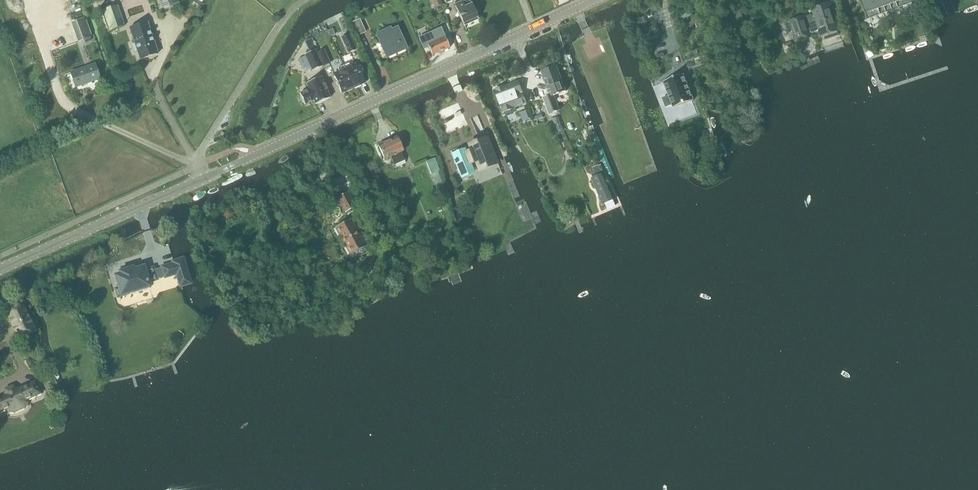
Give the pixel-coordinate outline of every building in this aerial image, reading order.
[(179,3),(178,0),(157,0),(160,9),(179,3)] [(469,0),(466,0),(462,2),(461,1),(454,4),(464,26),(478,19),(469,0)] [(868,20),(917,2),(916,0),(860,0),(868,20)] [(790,24),(785,25),(788,33),(793,31),(795,40),(811,35),(810,33),(820,30),(822,37),(823,37),(824,40),(839,36),(838,32),(839,31),(830,4),(813,10),(817,22),(807,25),(805,17),(790,22),(790,24)] [(117,5),(103,10),(110,31),(125,26),(117,5)] [(84,18),(71,23),(78,43),(91,38),(84,18)] [(360,19),(352,22),(358,36),(366,32),(360,19)] [(158,54),(148,23),(130,29),(135,44),(132,45),(135,52),(137,51),(140,60),(158,54)] [(407,49),(397,27),(391,29),(390,27),(375,34),(386,58),(407,49)] [(441,28),(418,38),(424,50),(429,48),(432,56),(448,49),(444,38),(445,37),(441,28)] [(349,34),(341,37),(348,53),(356,50),(349,34)] [(312,72),(322,67),(315,50),(305,55),(312,72)] [(323,66),(330,64),(324,51),(317,54),(323,66)] [(75,88),(100,80),(95,64),(70,72),(75,88)] [(343,66),(352,88),(363,83),(355,65),(350,68),(348,64),(343,66)] [(341,93),(352,88),(343,66),(337,69),(339,72),(333,75),(341,93)] [(557,67),(542,73),(551,96),(554,95),(554,96),(566,92),(557,67)] [(667,95),(661,98),(664,107),(671,104),(672,108),(693,100),(682,74),(662,82),(667,95)] [(315,105),(330,98),(320,77),(306,84),(309,90),(300,94),(304,105),(314,101),(315,105)] [(503,114),(527,105),(519,82),(494,91),(503,114)] [(551,96),(544,99),(550,114),(559,110),(554,96),(554,95),(551,96)] [(404,161),(401,153),(403,152),(396,137),(378,145),(384,160),(390,158),(394,166),(404,161)] [(464,149),(451,155),(460,176),(473,170),(472,167),(476,165),(480,173),(498,165),(487,138),(468,146),(470,151),(466,153),(464,149)] [(603,176),(593,180),(604,206),(614,202),(603,176)] [(345,213),(355,207),(347,193),(337,199),(345,213)] [(365,246),(350,219),(334,228),(334,229),(333,229),(337,237),(338,236),(344,247),(343,248),(348,256),(365,246)] [(179,279),(170,281),(172,290),(182,287),(185,298),(193,296),(187,274),(178,276),(179,279)] [(116,283),(111,284),(114,297),(118,296),(120,305),(144,300),(143,296),(152,293),(149,280),(140,282),(139,278),(127,280),(127,278),(116,281),(116,283)] [(8,317),(16,337),(19,337),(20,340),(25,338),(30,335),(36,334),(37,332),(23,306),(22,305),(22,304),(21,304),(20,303),(18,303),(17,303),(16,304),(15,304),(14,305),(13,306),(13,307),(12,307),(12,308),(10,310),(9,310),(9,311),(9,312),(10,313),(11,313),(12,316),(8,317)] [(25,409),(29,404),(28,401),(41,395),(36,382),(0,398),(0,413),(7,410),(8,413),(14,414),(25,409)]
